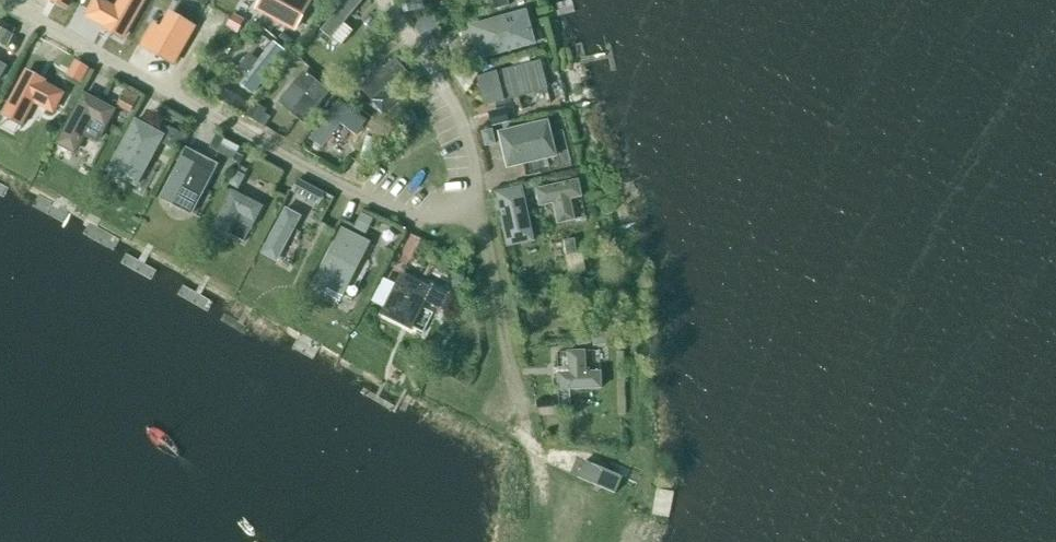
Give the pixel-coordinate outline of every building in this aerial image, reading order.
[(66,8),(70,0),(50,0),(66,8)] [(143,0),(121,0),(115,10),(97,0),(96,0),(87,16),(106,27),(104,30),(120,39),(143,0)] [(256,9),(295,29),(311,0),(261,0),(256,9)] [(332,37),(341,45),(352,31),(343,24),(362,0),(346,0),(320,30),(331,38),(332,37)] [(408,11),(408,12),(422,9),(420,0),(418,0),(406,2),(407,3),(408,11)] [(508,7),(506,0),(491,0),(494,11),(508,7)] [(478,47),(481,59),(534,44),(524,12),(478,26),(484,46),(478,47)] [(170,14),(161,30),(153,26),(141,47),(171,64),(193,27),(170,14)] [(227,27),(237,33),(244,19),(234,14),(227,27)] [(374,40),(384,29),(374,21),(365,32),(374,40)] [(421,37),(439,36),(438,21),(420,22),(421,37)] [(13,36),(1,29),(0,31),(0,44),(6,48),(13,36)] [(278,39),(264,59),(255,52),(245,66),(253,73),(246,82),(261,93),(293,50),(278,39)] [(78,82),(85,68),(76,63),(68,76),(78,82)] [(495,103),(546,89),(543,76),(534,78),(531,65),(479,78),(483,93),(489,92),(492,94),(495,103)] [(278,103),(304,124),(330,93),(304,71),(278,103)] [(25,72),(1,115),(18,124),(31,100),(50,111),(59,94),(40,84),(41,81),(25,72)] [(373,76),(359,88),(382,115),(417,85),(405,72),(385,89),(373,76)] [(139,96),(126,89),(117,106),(129,112),(139,96)] [(83,95),(57,143),(73,152),(81,136),(86,135),(97,141),(113,112),(83,95)] [(235,96),(229,105),(246,116),(252,107),(235,96)] [(309,138),(322,148),(340,124),(355,136),(366,122),(338,100),(309,138)] [(259,126),(267,112),(254,104),(252,107),(246,116),(246,117),(259,126)] [(491,127),(508,123),(505,109),(487,113),(491,127)] [(412,127),(419,122),(411,111),(404,116),(412,127)] [(498,132),(507,170),(557,158),(548,120),(498,132)] [(377,136),(382,129),(371,121),(366,129),(377,136)] [(135,122),(108,171),(130,184),(138,170),(142,172),(162,136),(135,122)] [(183,136),(184,134),(168,126),(164,133),(168,135),(162,145),(177,153),(185,138),(183,136)] [(482,133),(485,145),(494,143),(491,130),(482,133)] [(220,145),(224,138),(217,134),(213,141),(209,149),(216,153),(220,145)] [(191,217),(218,166),(185,149),(158,200),(191,217)] [(242,176),(234,172),(228,184),(236,188),(242,176)] [(297,178),(291,189),(303,196),(309,184),(297,178)] [(539,207),(553,204),(557,224),(575,221),(570,200),(582,197),(578,180),(535,189),(539,207)] [(533,242),(521,188),(495,193),(507,248),(533,242)] [(212,226),(229,235),(235,222),(251,229),(263,206),(230,190),(212,226)] [(261,254),(277,263),(301,216),(285,207),(261,254)] [(365,235),(373,220),(361,214),(353,229),(365,235)] [(314,282),(343,297),(371,242),(342,228),(314,282)] [(564,241),(567,255),(576,253),(573,239),(564,241)] [(582,270),(579,254),(567,257),(570,272),(582,270)] [(430,289),(401,275),(381,314),(410,329),(424,301),(441,309),(449,294),(432,286),(430,289)] [(456,294),(461,282),(449,277),(443,288),(456,294)] [(594,347),(609,344),(607,334),(592,336),(594,347)] [(586,372),(585,350),(567,351),(568,368),(557,368),(558,391),(602,389),(601,372),(586,372)] [(621,477),(583,461),(576,477),(614,493),(621,477)]
